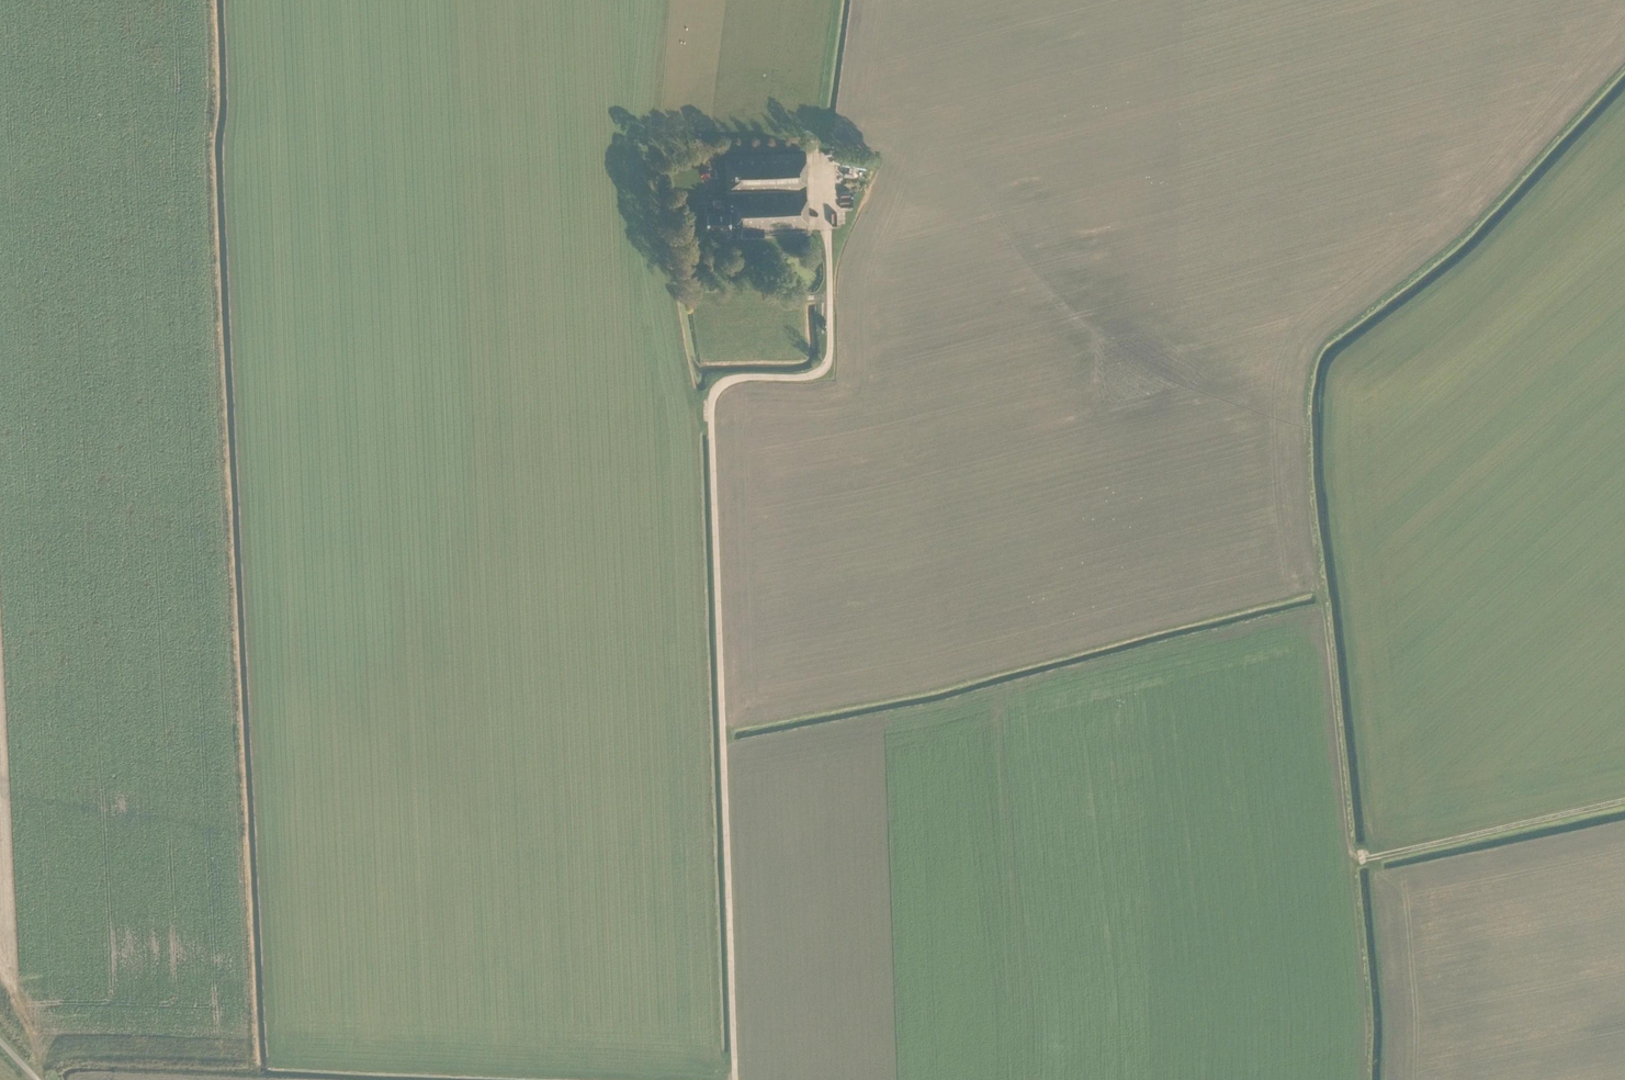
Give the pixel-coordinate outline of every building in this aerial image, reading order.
[(742,228),(742,232),(808,230),(805,152),(725,155),(728,212),(708,213),(709,229),(742,228)]
